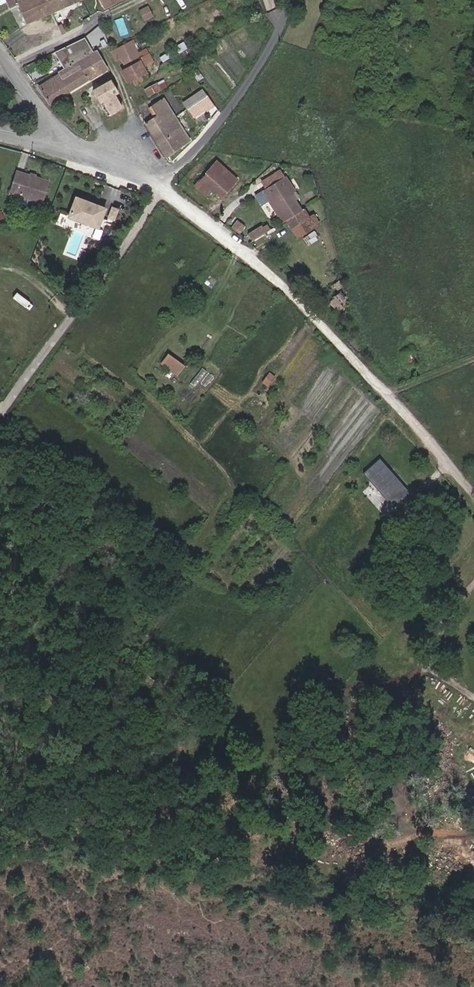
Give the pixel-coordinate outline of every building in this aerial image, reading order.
[(78,0),(20,0),(18,1),(27,22),(78,0)] [(67,36),(61,24),(46,31),(52,43),(67,36)] [(93,52),(90,47),(83,37),(56,50),(55,51),(65,68),(58,72),(59,74),(93,52)] [(133,79),(136,85),(148,78),(142,67),(152,62),(146,49),(139,53),(132,41),(111,52),(116,60),(121,57),(126,69),(121,71),(127,82),(133,79)] [(97,50),(93,52),(59,74),(39,87),(49,104),(107,69),(97,50)] [(110,81),(93,91),(100,102),(102,100),(110,114),(122,107),(113,94),(116,92),(110,81)] [(145,90),(148,96),(160,89),(157,83),(145,90)] [(183,102),(187,108),(207,95),(202,89),(183,102)] [(193,117),(212,103),(207,95),(187,108),(193,117)] [(167,122),(174,117),(163,99),(152,107),(157,115),(145,123),(158,144),(170,136),(167,132),(172,129),(167,122)] [(158,144),(166,157),(189,140),(174,117),(167,122),(172,129),(167,132),(170,136),(158,144)] [(236,181),(216,162),(194,186),(204,195),(210,188),(221,197),(236,181)] [(44,199),(49,180),(35,176),(30,175),(15,170),(10,190),(44,199)] [(263,192),(282,223),(293,216),(301,211),(289,192),(293,190),(285,178),(263,192)] [(108,207),(76,195),(67,217),(100,229),(108,207)] [(303,209),(301,211),(293,216),(305,234),(315,227),(314,226),(309,218),(303,209)] [(309,218),(314,226),(318,224),(313,215),(309,218)] [(318,239),(313,231),(303,238),(308,246),(318,239)] [(345,297),(339,291),(333,297),(339,303),(345,297)] [(337,304),(332,298),(328,301),(333,307),(337,304)] [(416,352),(403,355),(406,365),(418,361),(416,352)] [(182,366),(168,355),(162,363),(176,375),(182,366)] [(381,457),(365,472),(396,507),(412,492),(381,457)]
